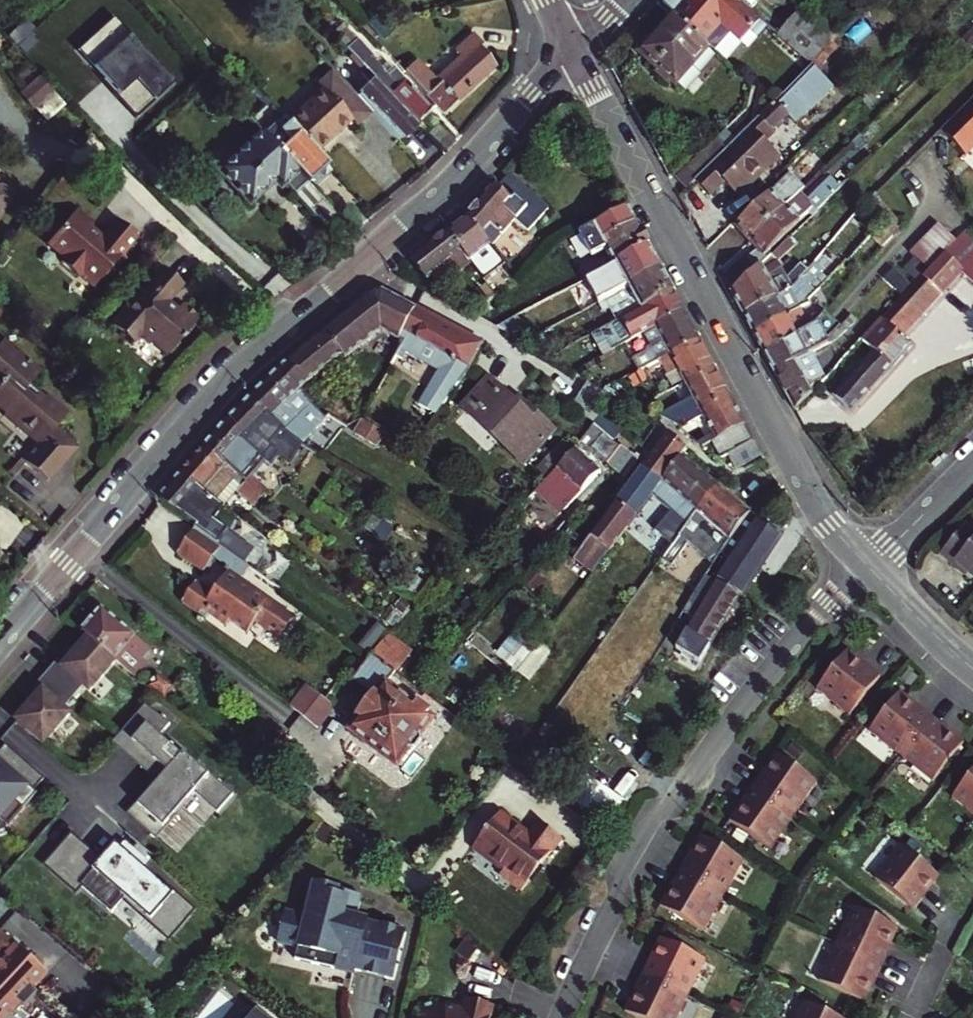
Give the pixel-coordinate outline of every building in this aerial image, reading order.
[(676,17),(680,21),(694,4),(690,0),(675,16),(676,17)] [(690,0),(694,4),(680,21),(709,47),(713,51),(731,30),(741,39),(749,30),(751,32),(761,21),(737,0),(690,0)] [(806,6),(777,36),(811,67),(814,64),(841,37),(806,6)] [(135,115),(173,80),(112,14),(76,47),(104,78),(105,76),(115,87),(111,90),(135,115)] [(642,53),(661,70),(658,74),(669,85),(673,81),(675,83),(709,47),(680,21),(676,17),(642,53)] [(23,20),(9,35),(18,43),(30,30),(32,28),(23,20)] [(30,30),(18,43),(26,51),(37,38),(30,30)] [(450,49),(455,53),(460,59),(435,82),(430,77),(413,59),(402,69),(409,77),(411,76),(426,93),(425,94),(442,113),(495,65),(477,44),(480,41),(470,30),(450,49)] [(355,56),(417,122),(431,110),(391,65),(385,70),(371,55),(371,53),(356,36),(345,46),(355,56)] [(455,53),(430,77),(435,82),(460,59),(455,53)] [(397,139),(417,122),(355,56),(345,65),(367,89),(379,102),(370,110),(371,111),(397,139)] [(791,86),(811,106),(833,84),(814,64),(811,67),(791,86)] [(357,124),(371,111),(370,110),(358,97),(331,68),(317,82),(322,89),(287,121),(289,124),(316,152),(352,119),(357,124)] [(39,75),(20,91),(45,120),(64,105),(39,75)] [(710,166),(696,179),(711,194),(725,181),(734,190),(730,194),(736,200),(775,162),(774,162),(776,159),(762,145),(776,131),(774,128),(788,113),(796,121),(811,106),(791,86),(710,166)] [(367,89),(358,97),(370,110),(379,102),(367,89)] [(951,121),(972,143),(972,100),(951,121)] [(277,124),(265,134),(309,182),(327,165),(316,152),(289,124),(283,130),(277,124)] [(446,150),(455,141),(439,124),(430,133),(446,150)] [(265,134),(262,131),(222,168),(253,202),(278,180),(283,187),(287,184),(328,227),(341,216),(309,182),(265,134)] [(696,179),(710,166),(698,153),(674,178),(685,190),(696,179)] [(825,169),(829,174),(834,170),(830,165),(825,169)] [(751,240),(787,206),(801,193),(805,188),(791,173),(736,224),(751,240)] [(498,190),(537,224),(548,211),(510,177),(498,190)] [(833,177),(808,200),(814,207),(817,210),(842,186),(833,177)] [(10,194),(0,188),(0,210),(10,194)] [(529,234),(537,224),(498,190),(495,188),(469,218),(492,248),(515,222),(529,234)] [(801,220),(814,207),(808,200),(801,193),(787,206),(801,220)] [(903,230),(872,198),(869,201),(868,212),(893,240),(903,230)] [(801,220),(787,206),(751,240),(759,249),(753,252),(725,279),(731,291),(767,258),(764,255),(801,220)] [(651,246),(630,208),(589,231),(591,236),(579,242),(597,275),(651,246)] [(90,225),(75,211),(43,247),(60,261),(56,267),(72,281),(75,278),(89,291),(100,279),(105,283),(107,280),(105,279),(111,272),(113,273),(122,262),(117,258),(133,240),(112,221),(96,239),(86,231),(90,225)] [(484,253),(492,248),(469,218),(448,234),(473,266),(485,281),(498,298),(511,288),(484,253)] [(942,220),(908,256),(923,272),(958,235),(942,220)] [(442,290),(473,266),(448,234),(413,260),(427,279),(431,276),(442,290)] [(962,236),(901,302),(915,315),(929,300),(932,302),(941,293),(943,295),(964,274),(972,282),(972,246),(962,236)] [(787,277),(778,261),(795,245),(788,238),(767,258),(731,291),(744,315),(791,290),(802,278),(809,269),(801,263),(787,277)] [(831,244),(809,269),(802,278),(808,284),(818,273),(818,271),(822,266),(825,266),(839,252),(831,244)] [(663,268),(651,246),(597,275),(588,280),(600,302),(663,268)] [(185,279),(164,261),(114,321),(127,333),(132,333),(135,332),(137,329),(149,339),(151,337),(169,352),(202,313),(185,298),(179,306),(169,298),(185,279)] [(663,268),(600,302),(606,314),(619,307),(625,319),(676,292),(663,268)] [(802,278),(791,290),(798,304),(805,300),(808,300),(815,292),(808,284),(802,278)] [(791,290),(744,315),(754,334),(801,309),(808,305),(808,300),(805,300),(798,304),(791,290)] [(346,361),(385,330),(399,340),(417,309),(386,292),(372,293),(323,333),(346,361)] [(686,311),(676,292),(625,319),(603,330),(608,339),(613,337),(619,348),(656,328),(686,311)] [(884,321),(897,332),(915,315),(901,302),(884,321)] [(483,345),(417,309),(399,340),(404,343),(402,347),(408,351),(415,339),(431,348),(423,362),(429,365),(423,375),(418,373),(407,392),(429,405),(445,377),(460,386),(466,379),(483,345)] [(801,309),(754,334),(765,353),(800,335),(799,333),(810,326),(801,309)] [(701,340),(686,311),(656,328),(669,353),(660,358),(661,360),(701,340)] [(857,317),(852,313),(829,335),(818,341),(821,347),(836,338),(857,317)] [(912,347),(897,332),(884,321),(864,342),(875,353),(836,396),(854,412),(912,347)] [(812,352),(821,347),(818,341),(810,326),(799,333),(800,335),(809,353),(812,352)] [(336,362),(339,366),(346,361),(323,333),(299,353),(280,370),(300,391),(312,381),(336,362)] [(68,455),(62,450),(71,440),(56,428),(64,418),(63,410),(56,405),(58,403),(49,395),(45,400),(38,394),(40,391),(39,389),(36,386),(32,385),(32,378),(37,379),(45,369),(35,360),(32,362),(27,358),(29,355),(6,335),(0,342),(0,383),(4,387),(0,386),(0,403),(13,415),(18,414),(18,419),(28,428),(25,431),(40,444),(26,461),(47,479),(68,455)] [(800,335),(765,353),(775,371),(809,353),(800,335)] [(613,337),(608,339),(615,351),(619,348),(613,337)] [(680,372),(687,386),(718,370),(701,340),(661,360),(670,377),(680,372)] [(809,353),(775,371),(796,411),(814,392),(805,374),(814,369),(819,366),(812,352),(809,353)] [(814,392),(823,384),(814,369),(805,374),(814,392)] [(314,407),(308,401),(300,391),(280,370),(253,396),(301,448),(328,415),(314,407)] [(718,370),(687,386),(694,399),(679,407),(685,421),(686,421),(732,396),(718,370)] [(320,390),(312,381),(300,391),(308,401),(320,390)] [(490,381),(466,413),(493,433),(485,443),(486,447),(494,454),(499,453),(507,443),(532,462),(559,427),(530,404),(526,408),(516,400),(490,381)] [(590,385),(583,394),(573,406),(593,422),(610,401),(590,385)] [(301,448),(253,396),(227,422),(268,462),(270,465),(280,455),(289,465),(304,451),(303,450),(301,448)] [(520,396),(516,400),(526,408),(530,404),(520,396)] [(748,425),(732,396),(686,421),(688,424),(697,420),(710,444),(713,442),(748,425)] [(615,443),(624,434),(602,415),(583,441),(613,470),(625,456),(636,464),(638,461),(622,446),(621,448),(615,443)] [(387,433),(365,421),(358,434),(379,446),(387,433)] [(268,462),(227,422),(204,448),(263,500),(269,494),(253,479),(268,462)] [(748,425),(713,442),(722,460),(729,456),(757,442),(748,425)] [(670,435),(643,469),(662,483),(682,456),(687,450),(670,435)] [(62,450),(68,455),(76,445),(71,440),(62,450)] [(538,468),(548,478),(574,452),(564,442),(538,468)] [(757,442),(729,456),(736,470),(764,455),(757,442)] [(263,500),(204,448),(182,472),(224,511),(239,495),(255,509),(263,500)] [(562,517),(602,473),(576,450),(574,452),(548,478),(536,491),(562,517)] [(613,470),(623,479),(636,464),(625,456),(613,470)] [(697,512),(719,487),(682,456),(662,483),(653,495),(688,525),(697,512)] [(653,495),(662,483),(643,469),(616,504),(635,518),(653,495)] [(224,511),(182,472),(158,498),(196,526),(233,554),(235,556),(243,546),(213,524),(224,511)] [(747,511),(719,487),(697,512),(688,525),(676,541),(662,561),(674,570),(688,548),(713,564),(729,539),(751,514),(747,511)] [(616,504),(575,559),(593,573),(635,518),(616,504)] [(781,535),(751,514),(736,553),(716,584),(740,598),(781,535)] [(184,595),(180,600),(203,617),(207,612),(224,625),(228,620),(246,633),(254,622),(277,640),(293,620),(240,580),(250,567),(235,556),(233,554),(196,526),(177,551),(203,570),(213,557),(229,569),(212,591),(195,579),(192,584),(187,585),(183,590),(184,595)] [(972,576),(972,577),(972,534),(968,530),(943,560),(955,571),(960,565),(972,576)] [(651,553),(662,561),(676,541),(665,533),(651,553)] [(960,565),(955,571),(967,581),(972,576),(960,565)] [(709,647),(740,598),(716,584),(705,578),(696,593),(707,600),(687,633),(709,647)] [(153,651),(144,644),(103,611),(94,622),(90,621),(86,623),(82,627),(83,633),(82,634),(89,639),(117,662),(134,675),(153,651)] [(526,683),(551,650),(516,624),(491,658),(526,683)] [(58,662),(48,676),(74,696),(83,685),(92,693),(117,662),(89,639),(66,668),(58,662)] [(413,706),(385,685),(395,673),(371,655),(352,682),(374,698),(349,731),(396,765),(408,749),(415,749),(422,741),(420,733),(431,719),(425,714),(428,711),(416,702),(413,706)] [(851,712),(880,676),(865,663),(864,665),(860,661),(857,665),(844,655),(819,686),(851,712)] [(17,722),(46,744),(71,714),(64,708),(74,696),(48,676),(38,688),(42,691),(17,722)] [(159,676),(151,686),(167,698),(175,688),(159,676)] [(309,687),(293,708),(302,716),(316,728),(330,710),(331,707),(330,704),(328,701),(309,687)] [(903,754),(932,717),(917,705),(916,706),(912,702),(909,706),(896,696),(871,728),(903,754)] [(148,703),(116,740),(144,765),(165,741),(166,740),(161,735),(171,723),(148,703)] [(948,729),(932,717),(903,754),(935,779),(960,748),(948,737),(951,734),(947,730),(948,729)] [(165,741),(144,765),(161,779),(182,756),(165,741)] [(10,825),(39,793),(35,789),(45,778),(7,744),(0,752),(0,817),(10,825)] [(131,814),(157,836),(195,793),(218,813),(234,794),(207,771),(206,773),(184,754),(182,756),(161,779),(131,814)] [(763,770),(752,786),(791,813),(814,780),(781,757),(772,770),(768,767),(765,771),(763,770)] [(954,794),(972,809),(972,771),(954,794)] [(791,813),(752,786),(741,802),(742,803),(739,808),(743,811),(734,824),(767,847),(791,813)] [(521,827),(502,812),(475,847),(506,870),(503,874),(524,891),(564,839),(541,821),(530,836),(520,828),(521,827)] [(48,864),(78,890),(82,886),(112,913),(126,898),(170,937),(193,910),(116,843),(101,861),(73,836),(48,864)] [(690,854),(680,870),(721,894),(741,859),(707,838),(699,852),(694,849),(691,854),(690,854)] [(880,878),(917,906),(929,891),(928,890),(931,885),(927,882),(937,869),(905,845),(880,878)] [(721,894),(680,870),(670,887),(672,888),(669,893),(673,896),(665,909),(700,930),(721,894)] [(395,970),(406,922),(368,913),(369,911),(358,908),(362,894),(338,888),(340,881),(315,875),(307,908),(288,903),(285,914),(281,913),(278,922),(283,923),(280,934),(300,939),(297,951),(356,965),(357,961),(395,970)] [(340,881),(338,888),(362,894),(363,887),(340,881)] [(839,945),(882,965),(890,947),(889,947),(891,942),(886,940),(893,925),(857,908),(839,945)] [(6,951),(15,942),(0,929),(0,946),(6,951)] [(651,957),(643,974),(685,995),(703,958),(666,940),(659,955),(655,952),(652,958),(651,957)] [(12,956),(20,947),(15,942),(6,951),(12,956)] [(873,983),(882,965),(839,945),(822,982),(858,999),(865,985),(870,987),(872,982),(873,983)] [(50,973),(20,947),(12,956),(0,968),(0,1017),(8,1017),(50,973)] [(643,974),(634,992),(635,993),(633,998),(638,1000),(630,1014),(638,1017),(674,1017),(685,995),(643,974)] [(416,1014),(418,1017),(490,1017),(493,1008),(466,1001),(463,1011),(446,1009),(446,1005),(440,1007),(438,1002),(418,1009),(420,1013),(416,1014)] [(807,1002),(799,1017),(841,1017),(807,1002)]
